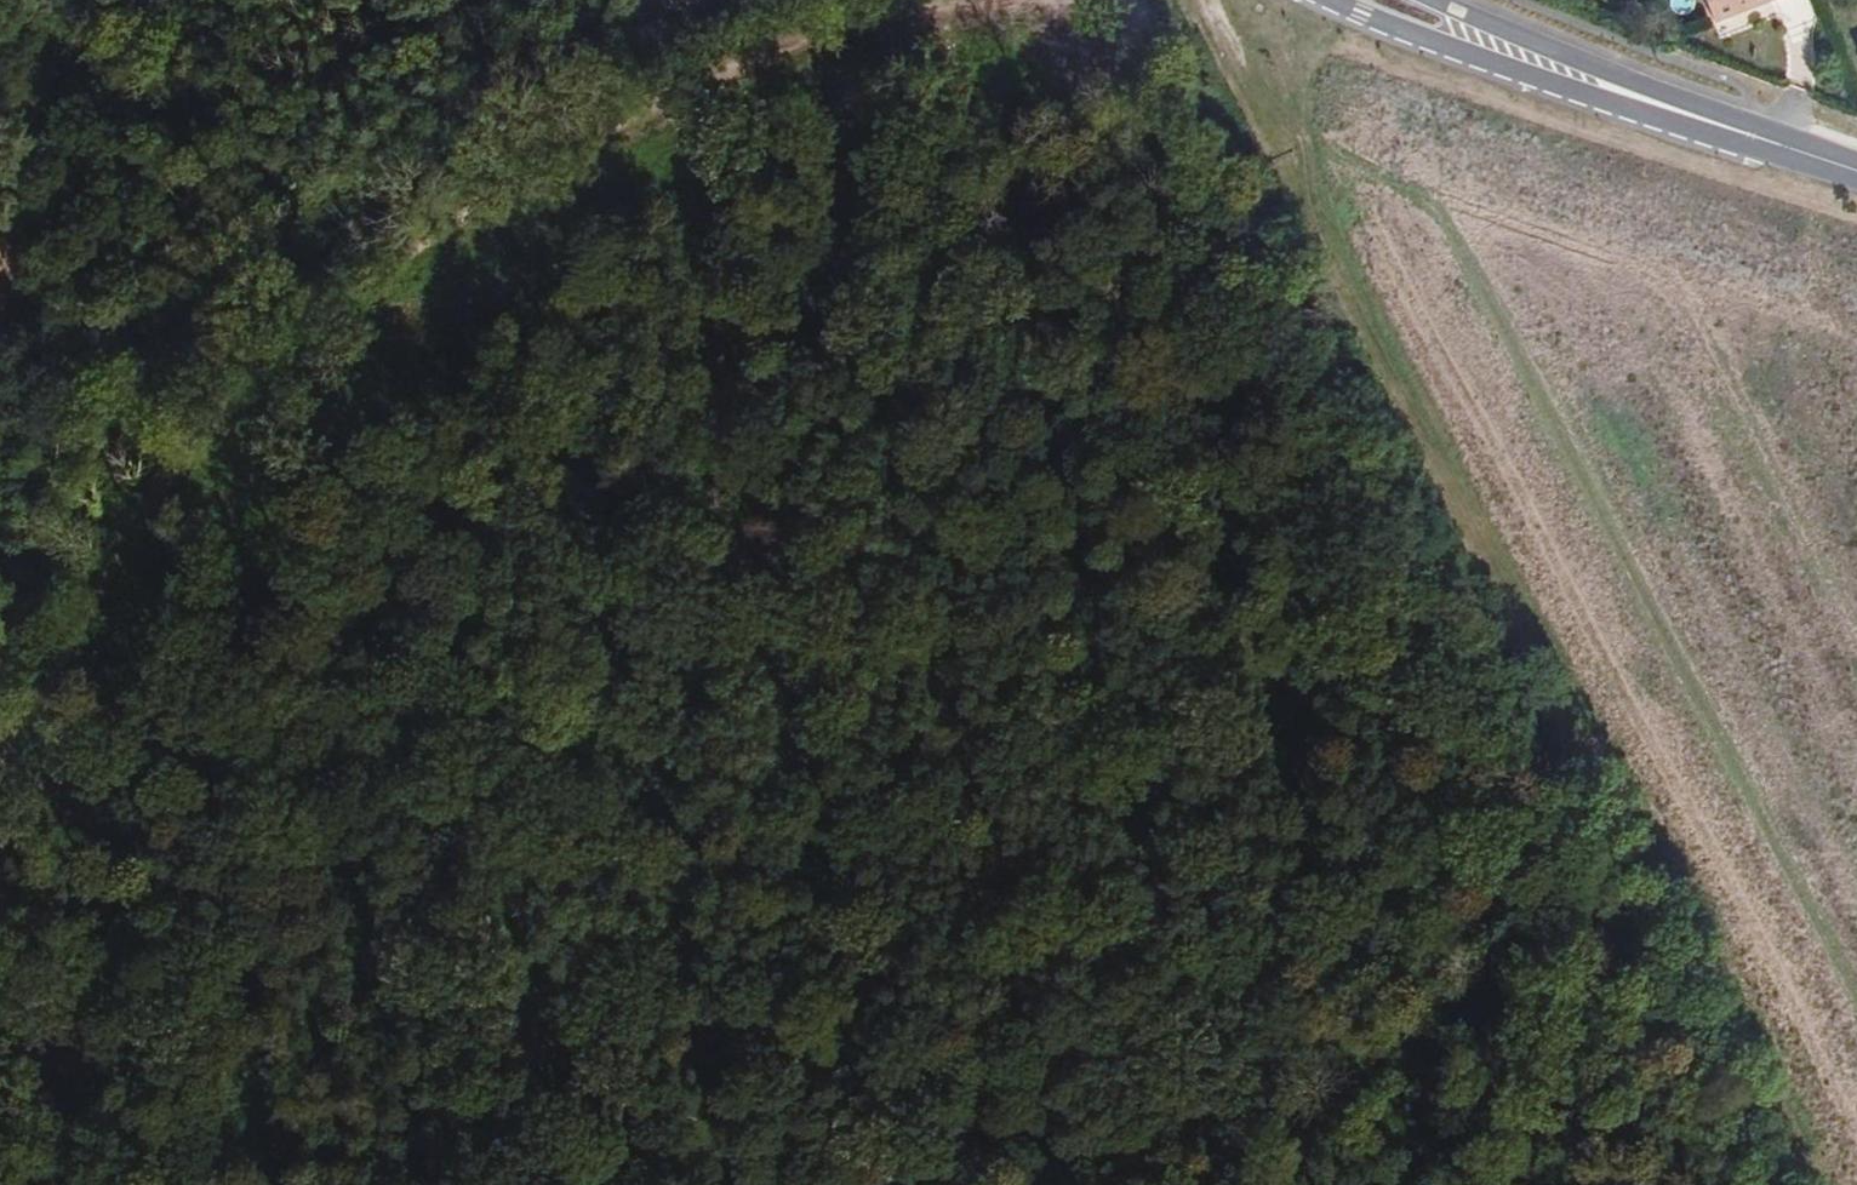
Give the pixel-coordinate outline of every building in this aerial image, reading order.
[(1723,31),(1794,0),(1710,0),(1723,31)]
